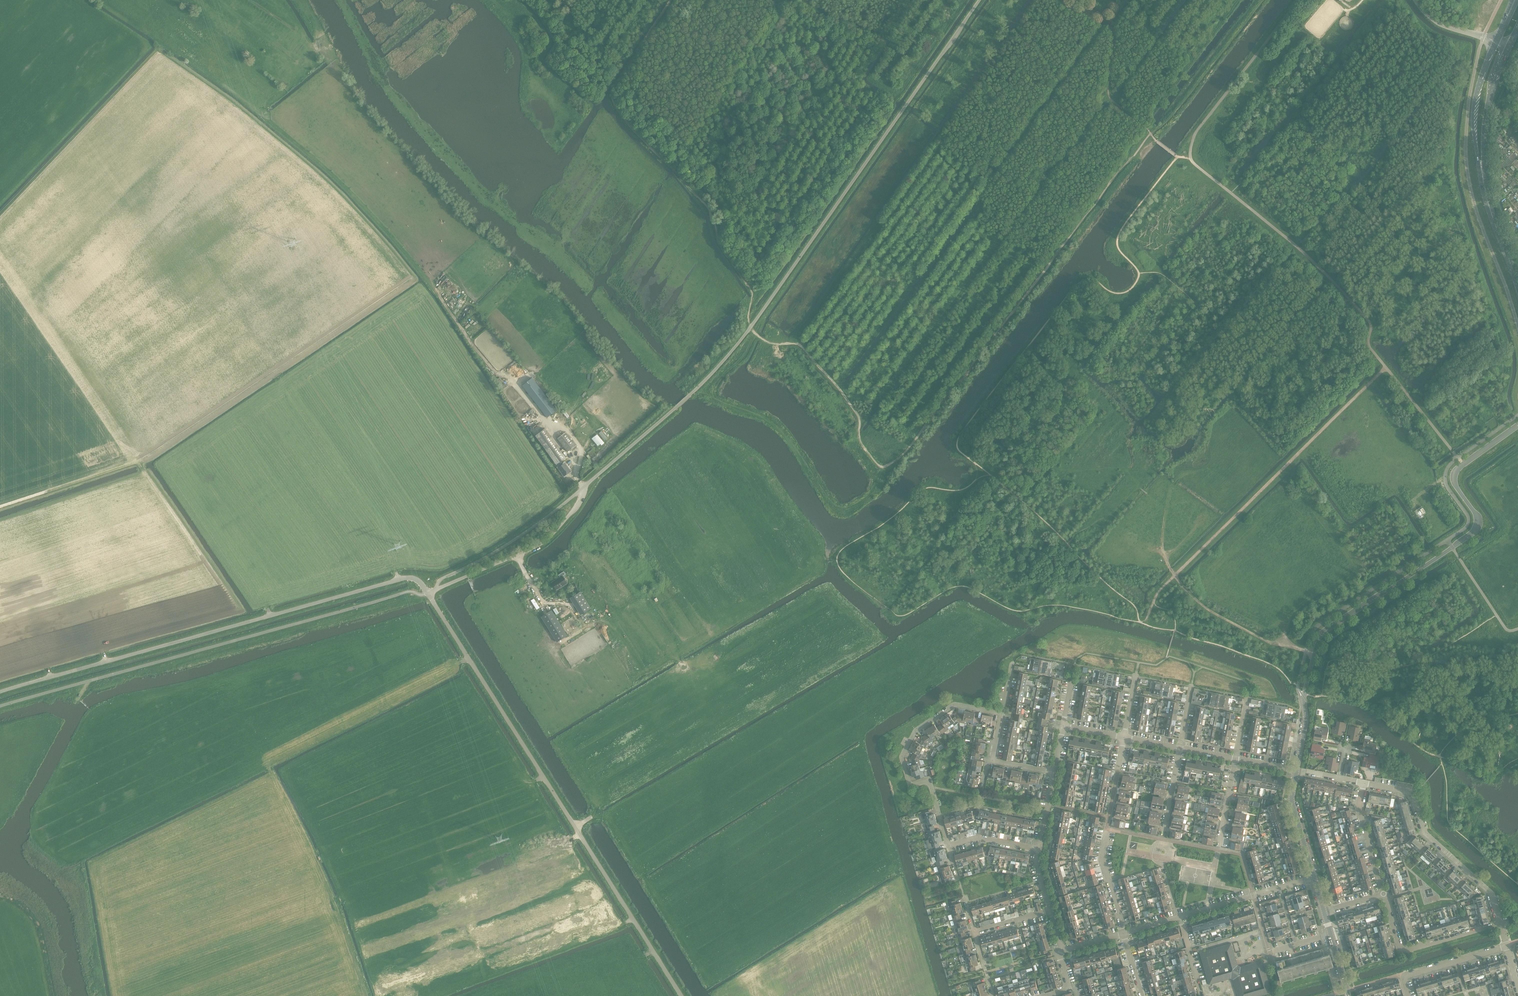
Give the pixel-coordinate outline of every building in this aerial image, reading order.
[(539,388),(536,385),(534,387),(529,380),(521,387),(524,391),(526,389),(531,395),(547,416),(555,409),(539,388)] [(545,448),(551,456),(557,464),(558,464),(562,461),(566,458),(545,428),(536,435),(537,437),(545,448)] [(568,452),(576,445),(566,432),(558,439),(568,452)] [(562,461),(558,464),(560,466),(559,467),(566,475),(571,470),(565,462),(564,463),(562,461)] [(560,577),(552,583),(556,590),(567,583),(563,576),(566,574),(564,571),(558,575),(560,577)] [(591,609),(580,592),(572,597),(582,614),(591,609)] [(551,610),(541,617),(557,642),(567,636),(551,610)] [(1031,661),(1030,665),(1041,667),(1042,660),(1030,658),(1029,660),(1031,661)] [(1042,660),(1041,667),(1051,669),(1052,664),(1054,665),(1054,662),(1042,660)] [(1041,667),(1030,665),(1030,669),(1028,669),(1027,671),(1040,673),(1041,667)] [(1041,667),(1040,673),(1052,676),(1052,673),(1050,673),(1051,669),(1041,667)] [(1096,673),(1095,677),(1106,679),(1107,672),(1095,670),(1094,673),(1096,673)] [(1107,672),(1106,679),(1116,681),(1117,677),(1119,677),(1119,675),(1107,672)] [(1106,679),(1095,677),(1094,681),(1093,681),(1092,683),(1105,686),(1106,679)] [(1106,679),(1105,686),(1117,688),(1117,686),(1115,685),(1116,681),(1106,679)] [(1153,684),(1152,688),(1162,690),(1163,683),(1151,681),(1151,683),(1153,684)] [(1163,683),(1162,690),(1173,692),(1173,688),(1175,688),(1176,686),(1163,683)] [(1150,688),(1149,692),(1149,694),(1161,697),(1162,690),(1152,688),(1150,688)] [(1124,692),(1113,690),(1111,696),(1123,698),(1124,692)] [(1162,690),(1161,697),(1173,699),(1174,697),(1172,696),(1173,692),(1162,690)] [(1208,695),(1207,699),(1218,701),(1219,694),(1199,690),(1199,693),(1208,695)] [(1231,696),(1219,694),(1218,701),(1228,703),(1230,703),(1231,696)] [(1218,701),(1207,699),(1207,703),(1205,702),(1204,705),(1217,707),(1218,701)] [(1218,701),(1217,707),(1229,709),(1229,707),(1228,707),(1228,703),(1218,701)] [(1275,705),(1263,702),(1263,705),(1264,705),(1264,709),(1274,711),(1275,705)] [(1275,705),(1274,711),(1285,713),(1285,709),(1287,709),(1288,707),(1275,705)] [(1014,707),(1013,713),(1016,713),(1015,716),(1023,717),(1024,715),(1021,714),(1023,708),(1021,708),(1014,707)] [(1274,711),(1264,709),(1263,713),(1261,713),(1261,716),(1273,718),(1274,711)] [(964,715),(957,714),(959,722),(965,723),(965,721),(968,722),(970,712),(965,711),(964,715)] [(1274,711),(1273,718),(1285,720),(1285,719),(1286,718),(1284,717),(1285,713),(1274,711)] [(970,712),(968,722),(971,722),(971,724),(977,726),(978,718),(975,717),(975,713),(970,712)] [(1039,718),(1039,720),(1047,722),(1047,719),(1050,720),(1051,714),(1044,712),(1043,712),(1042,718),(1039,718)] [(950,715),(945,718),(950,725),(952,727),(959,722),(957,714),(955,716),(952,718),(950,715)] [(978,718),(977,726),(983,727),(983,724),(986,725),(988,716),(983,715),(982,719),(978,718)] [(988,716),(986,725),(989,726),(989,728),(995,729),(996,721),(992,721),(993,717),(988,716)] [(943,724),(940,726),(944,732),(952,727),(950,725),(945,718),(941,721),(943,724)] [(1012,720),(1011,726),(1018,727),(1019,728),(1020,722),(1022,722),(1023,719),(1015,718),(1014,720),(1012,720)] [(1110,719),(1108,718),(1106,725),(1117,727),(1118,721),(1110,719)] [(1333,727),(1331,733),(1341,735),(1342,730),(1345,730),(1347,723),(1337,721),(1336,728),(1333,727)] [(1047,724),(1038,722),(1038,725),(1040,725),(1039,732),(1040,732),(1040,731),(1047,733),(1047,732),(1048,727),(1046,726),(1047,724)] [(935,725),(930,728),(936,736),(938,734),(939,736),(944,732),(940,726),(937,728),(935,725)] [(1349,726),(1348,733),(1351,734),(1350,739),(1360,741),(1361,735),(1358,734),(1359,728),(1349,726)] [(928,734),(923,737),(928,743),(934,739),(933,737),(936,736),(930,728),(926,731),(928,734)] [(1315,730),(1313,739),(1320,740),(1320,737),(1327,738),(1328,729),(1321,728),(1321,731),(1315,730)] [(1166,730),(1166,729),(1163,729),(1162,735),(1173,737),(1174,731),(1166,730)] [(916,741),(913,746),(922,751),(923,748),(925,749),(928,743),(923,737),(919,743),(916,741)] [(976,744),(976,747),(985,749),(986,744),(982,743),(983,739),(975,738),(974,743),(976,744)] [(1365,738),(1363,748),(1368,749),(1367,752),(1375,754),(1377,744),(1370,743),(1370,739),(1365,738)] [(1222,740),(1219,740),(1218,746),(1229,748),(1230,742),(1222,740)] [(1313,744),(1311,753),(1317,755),(1317,758),(1323,759),(1325,749),(1319,748),(1320,745),(1313,744)] [(914,753),(911,759),(920,760),(922,754),(920,753),(922,751),(913,746),(911,751),(914,753)] [(1104,746),(1102,755),(1108,756),(1108,758),(1111,759),(1113,750),(1109,750),(1110,748),(1104,746)] [(973,750),(972,755),(980,757),(980,753),(984,754),(985,749),(976,747),(975,750),(973,750)] [(1276,750),(1275,757),(1285,759),(1286,753),(1278,751),(1276,750)] [(1138,764),(1139,762),(1140,753),(1135,752),(1134,754),(1131,754),(1129,762),(1138,764)] [(980,757),(972,755),(971,761),(973,762),(972,765),(982,766),(983,761),(979,760),(980,757)] [(1364,757),(1363,766),(1370,768),(1370,765),(1376,766),(1378,756),(1371,755),(1371,758),(1364,757)] [(1327,756),(1326,762),(1329,763),(1328,769),(1337,771),(1339,764),(1336,763),(1337,758),(1327,756)] [(909,767),(911,772),(920,769),(919,766),(921,765),(920,760),(911,759),(913,765),(909,767)] [(1345,765),(1344,772),(1353,774),(1355,768),(1358,768),(1359,762),(1349,761),(1348,766),(1345,765)] [(970,767),(968,773),(976,775),(977,771),(981,772),(982,766),(972,765),(972,768),(970,767)] [(990,770),(988,778),(994,779),(995,776),(998,777),(1000,768),(994,767),(994,771),(990,770)] [(920,769),(911,772),(913,777),(916,776),(917,779),(925,777),(923,771),(924,770),(924,769),(924,768),(920,769)] [(1000,768),(998,777),(1001,778),(1000,780),(1006,781),(1008,773),(1004,773),(1005,769),(1000,768)] [(1221,769),(1215,768),(1214,776),(1213,777),(1219,780),(1219,779),(1222,780),(1224,772),(1221,771),(1221,769)] [(1008,773),(1006,781),(1012,782),(1015,783),(1017,771),(1012,770),(1011,774),(1008,773)] [(1017,771),(1015,783),(1018,783),(1024,784),(1025,777),(1022,776),(1022,772),(1017,771)] [(976,775),(968,773),(967,780),(969,783),(968,786),(977,787),(977,784),(978,784),(979,779),(975,778),(976,775)] [(1124,777),(1123,781),(1133,783),(1134,778),(1129,777),(1129,775),(1122,773),(1122,776),(1124,777)] [(1244,782),(1250,783),(1251,775),(1246,773),(1245,776),(1242,775),(1240,783),(1244,784),(1244,782)] [(1024,784),(1023,788),(1029,789),(1030,786),(1033,786),(1033,784),(1035,775),(1030,774),(1029,777),(1025,777),(1024,784)] [(1035,775),(1033,784),(1036,784),(1036,787),(1042,788),(1043,780),(1039,779),(1040,776),(1035,775)] [(1122,786),(1120,785),(1119,788),(1131,790),(1131,788),(1132,789),(1133,783),(1123,781),(1122,786)] [(1154,781),(1153,787),(1155,787),(1165,789),(1166,785),(1168,785),(1169,782),(1162,781),(1161,783),(1156,782),(1154,781)] [(1180,787),(1179,792),(1189,794),(1190,788),(1185,787),(1185,785),(1178,784),(1177,787),(1180,787)] [(1153,787),(1152,792),(1159,794),(1159,796),(1166,797),(1166,794),(1164,794),(1165,789),(1155,787),(1153,787)] [(1131,790),(1119,788),(1119,791),(1121,792),(1120,796),(1130,798),(1133,798),(1134,792),(1132,792),(1131,792),(1130,792),(1131,790)] [(1178,796),(1176,796),(1175,799),(1185,801),(1185,799),(1188,799),(1188,798),(1189,798),(1190,795),(1188,794),(1189,794),(1179,792),(1178,796)] [(1212,793),(1211,798),(1221,800),(1221,795),(1224,796),(1224,793),(1218,792),(1217,793),(1212,793)] [(1240,799),(1239,803),(1248,805),(1250,800),(1244,799),(1245,797),(1238,795),(1237,799),(1240,799)] [(1120,800),(1117,800),(1117,803),(1128,805),(1128,803),(1129,803),(1130,798),(1120,796),(1120,800)] [(1153,797),(1152,802),(1162,804),(1163,800),(1165,800),(1166,797),(1159,796),(1159,798),(1153,797)] [(1398,803),(1399,809),(1409,806),(1407,801),(1403,802),(1402,798),(1399,797),(1398,803)] [(1221,800),(1211,798),(1210,804),(1215,805),(1215,806),(1222,808),(1222,805),(1220,804),(1221,800)] [(1185,801),(1175,799),(1175,802),(1177,802),(1176,807),(1188,809),(1189,803),(1184,802),(1185,801)] [(1150,802),(1149,807),(1151,808),(1152,808),(1152,810),(1156,810),(1163,812),(1164,809),(1161,808),(1162,804),(1152,802),(1150,802)] [(1128,805),(1117,803),(1116,806),(1118,806),(1118,811),(1127,813),(1128,807),(1128,805)] [(1236,807),(1235,810),(1242,812),(1242,810),(1247,811),(1248,805),(1239,803),(1238,808),(1236,807)] [(1268,809),(1268,812),(1278,809),(1276,804),(1267,807),(1265,807),(1265,810),(1268,809)] [(1209,807),(1208,813),(1218,815),(1219,810),(1221,811),(1222,808),(1215,806),(1214,808),(1209,807)] [(1175,811),(1173,811),(1172,814),(1184,816),(1184,814),(1187,815),(1188,809),(1176,807),(1175,811)] [(1309,810),(1311,816),(1320,813),(1320,814),(1322,813),(1322,811),(1320,812),(1318,808),(1309,810)] [(976,810),(966,813),(969,821),(976,819),(976,810)] [(985,812),(976,810),(976,819),(984,821),(985,812)] [(1148,811),(1147,816),(1150,817),(1159,819),(1160,814),(1163,815),(1163,812),(1156,810),(1152,810),(1152,812),(1151,811),(1148,811)] [(1242,812),(1235,810),(1234,813),(1237,814),(1236,818),(1246,820),(1247,814),(1242,813),(1242,812)] [(1350,810),(1340,812),(1341,815),(1342,818),(1351,815),(1350,810)] [(926,819),(927,822),(936,819),(934,814),(931,815),(929,811),(922,813),(924,819),(926,819)] [(1114,815),(1114,818),(1121,819),(1121,817),(1126,818),(1127,813),(1118,811),(1117,815),(1114,815)] [(966,813),(961,814),(963,823),(969,821),(966,813)] [(1208,813),(1207,820),(1219,822),(1219,819),(1217,819),(1218,815),(1208,813)] [(961,814),(955,816),(958,825),(963,823),(961,814)] [(1184,816),(1172,814),(1172,817),(1174,817),(1173,821),(1183,823),(1184,818),(1183,818),(1184,816)] [(1372,821),(1373,827),(1382,824),(1381,819),(1383,818),(1382,817),(1371,815),(1373,821),(1372,821)] [(955,816),(950,817),(952,826),(958,825),(955,816)] [(952,826),(950,817),(944,819),(947,828),(952,826)] [(1150,817),(1149,822),(1149,823),(1149,824),(1153,825),(1160,827),(1161,824),(1158,823),(1159,819),(1150,817)] [(1121,819),(1114,818),(1113,821),(1116,821),(1115,826),(1124,828),(1126,822),(1120,821),(1121,819)] [(1235,823),(1233,822),(1232,825),(1243,827),(1244,825),(1245,826),(1246,820),(1236,818),(1235,823)] [(936,819),(927,822),(928,825),(925,825),(927,831),(935,829),(934,825),(937,824),(936,819)] [(1030,820),(1028,829),(1028,832),(1034,833),(1036,821),(1030,820)] [(1207,820),(1205,827),(1215,829),(1216,825),(1218,825),(1219,822),(1207,820)] [(1170,825),(1170,828),(1176,830),(1177,828),(1181,829),(1180,830),(1185,830),(1186,824),(1183,823),(1173,821),(1172,826),(1170,825)] [(1145,826),(1144,831),(1156,834),(1157,829),(1160,829),(1160,827),(1153,825),(1149,824),(1149,826),(1145,826)] [(1243,827),(1232,825),(1232,828),(1234,828),(1233,833),(1243,835),(1244,829),(1243,829),(1243,827)] [(1205,827),(1204,833),(1205,833),(1205,835),(1216,837),(1217,834),(1214,834),(1215,829),(1205,827)] [(1415,827),(1405,830),(1407,835),(1416,832),(1415,827)] [(1176,830),(1170,828),(1169,831),(1171,832),(1170,836),(1180,838),(1181,832),(1176,831),(1176,830)] [(935,829),(927,831),(929,837),(931,836),(932,839),(941,836),(939,831),(936,832),(935,829)] [(1230,837),(1229,840),(1241,842),(1241,840),(1244,841),(1245,840),(1246,835),(1243,835),(1233,833),(1232,837),(1230,837)] [(1205,837),(1204,837),(1203,842),(1212,844),(1213,840),(1215,840),(1216,837),(1205,835),(1205,837)] [(1274,838),(1274,840),(1276,839),(1278,843),(1280,843),(1279,843),(1287,841),(1287,840),(1285,835),(1276,838),(1276,837),(1274,838)] [(941,836),(932,839),(933,842),(930,842),(932,848),(940,846),(939,842),(942,841),(941,836)] [(1408,842),(1414,847),(1420,840),(1416,837),(1415,838),(1413,836),(1408,842)] [(1241,842),(1229,840),(1229,843),(1231,843),(1230,848),(1243,850),(1244,843),(1240,842),(1241,842)] [(1279,843),(1280,843),(1281,847),(1281,848),(1290,845),(1289,840),(1287,840),(1287,841),(1279,843)] [(1420,840),(1414,847),(1420,853),(1426,847),(1424,845),(1425,844),(1420,840)] [(931,849),(931,850),(930,851),(932,858),(946,853),(944,848),(941,849),(940,846),(932,848),(932,849),(931,849)] [(986,846),(977,849),(979,858),(987,856),(986,846)] [(996,848),(986,846),(987,856),(994,857),(996,848)] [(1426,847),(1420,853),(1422,855),(1420,857),(1424,861),(1426,859),(1433,852),(1429,848),(1428,849),(1426,847)] [(977,849),(971,850),(974,859),(979,858),(977,849)] [(1247,852),(1249,857),(1258,855),(1258,856),(1260,855),(1259,853),(1257,854),(1256,849),(1247,852)] [(971,850),(966,852),(968,861),(974,859),(971,850)] [(966,852),(960,854),(963,862),(968,861),(966,852)] [(1350,854),(1348,854),(1349,856),(1351,856),(1352,860),(1354,860),(1354,859),(1361,857),(1360,852),(1351,855),(1350,854)] [(1433,852),(1426,859),(1433,864),(1438,858),(1436,857),(1437,855),(1433,852)] [(946,853),(932,858),(933,862),(936,862),(937,865),(945,863),(944,860),(947,859),(946,853)] [(963,862),(960,854),(955,855),(957,864),(963,862)] [(1330,855),(1321,858),(1323,863),(1324,863),(1324,862),(1332,860),(1330,856),(1330,855)] [(1361,857),(1354,859),(1354,860),(1355,863),(1356,865),(1365,862),(1363,856),(1361,857)] [(1438,858),(1433,864),(1439,870),(1445,863),(1441,859),(1440,860),(1438,858)] [(1324,862),(1324,863),(1326,868),(1335,865),(1335,866),(1337,865),(1337,863),(1335,864),(1333,860),(1332,860),(1324,862)] [(1050,864),(1051,869),(1060,867),(1058,861),(1050,864)] [(1285,869),(1283,870),(1296,866),(1295,861),(1286,864),(1283,864),(1285,869)] [(945,863),(937,865),(939,871),(941,870),(942,873),(951,871),(949,866),(946,867),(945,863)] [(1445,863),(1439,870),(1445,876),(1450,870),(1448,868),(1449,867),(1445,863)] [(1296,866),(1283,870),(1283,871),(1287,870),(1289,874),(1298,871),(1296,866)] [(1150,870),(1152,876),(1161,873),(1159,868),(1150,870)] [(1445,876),(1443,878),(1449,883),(1451,881),(1458,874),(1453,870),(1452,872),(1450,870),(1445,876)] [(951,871),(942,873),(943,876),(940,877),(942,883),(950,881),(949,877),(952,876),(951,871)] [(1086,876),(1084,876),(1086,882),(1088,881),(1097,878),(1095,873),(1086,876)] [(1458,874),(1451,881),(1457,887),(1463,881),(1461,879),(1462,878),(1458,874)] [(1264,875),(1255,878),(1256,884),(1265,881),(1264,876),(1264,875)] [(1118,879),(1120,885),(1129,882),(1128,877),(1118,879)] [(1463,881),(1457,887),(1464,893),(1470,886),(1466,882),(1465,883),(1463,881)] [(1361,884),(1359,885),(1360,887),(1362,886),(1363,891),(1372,888),(1371,883),(1362,885),(1361,884)] [(1093,887),(1095,892),(1104,889),(1103,884),(1093,887)] [(1401,886),(1391,889),(1393,895),(1402,892),(1401,886)] [(1470,886),(1464,893),(1470,898),(1475,892),(1473,890),(1474,889),(1470,886)] [(1306,890),(1296,893),(1298,903),(1303,901),(1302,896),(1308,895),(1306,890)] [(1343,891),(1333,894),(1335,899),(1344,896),(1346,896),(1346,893),(1344,894),(1343,891)] [(1012,892),(1007,894),(1008,897),(1008,896),(1009,903),(1010,903),(1010,905),(1015,904),(1015,901),(1012,892)] [(1292,899),(1293,904),(1298,903),(1296,893),(1285,896),(1286,901),(1292,899)] [(1059,897),(1061,902),(1070,899),(1068,894),(1059,897)] [(1394,899),(1396,904),(1405,901),(1403,896),(1394,899)] [(1473,898),(1475,904),(1484,901),(1482,896),(1473,898)] [(1280,897),(1270,900),(1272,910),(1277,909),(1276,904),(1282,902),(1280,897)] [(1303,901),(1298,903),(1301,913),(1306,911),(1305,906),(1311,905),(1309,899),(1303,901)] [(952,908),(953,910),(962,908),(961,903),(957,904),(956,900),(948,902),(950,908),(952,908)] [(1266,907),(1267,912),(1272,910),(1270,900),(1259,903),(1260,909),(1266,907)] [(1293,904),(1288,906),(1289,911),(1295,909),(1296,914),(1301,913),(1298,903),(1293,904)] [(1170,904),(1161,907),(1162,912),(1171,910),(1170,904)] [(1379,905),(1373,907),(1376,916),(1381,914),(1379,905)] [(1245,911),(1242,912),(1246,925),(1251,923),(1247,907),(1244,908),(1245,911)] [(1249,907),(1247,907),(1251,923),(1256,921),(1253,909),(1250,910),(1249,907)] [(1277,909),(1272,910),(1275,920),(1280,919),(1280,918),(1279,914),(1285,912),(1283,907),(1277,909)] [(962,908),(953,910),(954,913),(952,914),(953,920),(961,918),(960,914),(964,913),(962,908)] [(1306,911),(1301,913),(1304,922),(1309,921),(1308,916),(1314,914),(1312,909),(1311,910),(1308,910),(1306,911)] [(1241,926),(1236,910),(1234,911),(1235,914),(1232,915),(1235,928),(1241,926)] [(1238,910),(1236,910),(1241,926),(1246,925),(1242,912),(1239,913),(1238,910)] [(1267,912),(1262,913),(1263,918),(1269,917),(1270,921),(1270,922),(1275,920),(1272,910),(1267,912)] [(1138,913),(1129,916),(1131,921),(1140,919),(1138,913)] [(1296,914),(1290,915),(1292,921),(1294,920),(1294,922),(1298,921),(1299,924),(1304,922),(1301,913),(1296,914)] [(1229,916),(1224,917),(1227,928),(1232,926),(1229,916)] [(1345,925),(1342,916),(1337,917),(1339,926),(1345,925)] [(1467,916),(1461,918),(1464,927),(1470,926),(1467,916)] [(1224,917),(1218,919),(1222,930),(1227,928),(1224,917)] [(1280,919),(1275,920),(1278,930),(1283,928),(1282,924),(1288,922),(1286,917),(1280,918),(1280,919)] [(1488,917),(1479,919),(1481,925),(1490,922),(1488,917)] [(961,918),(953,920),(955,925),(957,925),(958,928),(967,925),(966,920),(962,921),(961,918)] [(1218,919),(1213,920),(1216,931),(1217,931),(1216,929),(1221,928),(1221,930),(1222,930),(1218,919)] [(1309,921),(1304,922),(1307,932),(1312,931),(1311,926),(1316,924),(1315,919),(1309,921)] [(1213,920),(1208,922),(1211,933),(1216,931),(1213,920)] [(1270,922),(1270,921),(1264,923),(1266,928),(1272,927),(1273,931),(1278,930),(1275,920),(1270,922)] [(1113,921),(1104,923),(1106,929),(1115,926),(1113,921)] [(1208,922),(1203,923),(1206,932),(1210,931),(1211,933),(1208,922)] [(1299,924),(1293,925),(1295,930),(1301,929),(1302,934),(1307,932),(1304,922),(1299,924)] [(1377,926),(1378,932),(1388,929),(1386,924),(1377,926)] [(967,925),(958,928),(959,931),(957,931),(958,937),(966,935),(965,931),(969,930),(967,925)] [(1198,925),(1192,926),(1195,935),(1200,934),(1198,925)] [(1017,927),(1011,929),(1014,938),(1019,936),(1017,927)] [(1283,928),(1278,930),(1281,940),(1286,938),(1285,933),(1290,932),(1289,927),(1283,928)] [(1433,936),(1430,927),(1425,929),(1428,938),(1433,936)] [(1032,931),(1034,936),(1045,933),(1044,928),(1035,930),(1032,931)] [(1179,929),(1173,931),(1176,940),(1183,938),(1182,934),(1180,934),(1179,929)] [(1273,931),(1267,933),(1269,938),(1275,936),(1276,941),(1281,940),(1278,930),(1273,931)] [(1070,933),(1071,939),(1081,936),(1079,931),(1070,933)] [(1414,932),(1405,935),(1406,941),(1416,938),(1414,932)] [(1045,933),(1034,936),(1035,941),(1038,941),(1047,938),(1045,933)] [(1345,936),(1347,941),(1356,938),(1354,933),(1345,936)] [(966,935),(958,937),(960,943),(962,942),(963,945),(972,942),(971,937),(967,938),(966,935)] [(988,945),(986,937),(980,938),(983,947),(988,945)] [(1142,940),(1145,949),(1146,952),(1151,950),(1150,948),(1148,938),(1142,940)] [(1145,949),(1142,940),(1137,941),(1138,946),(1137,947),(1138,951),(1145,949)] [(972,942),(963,945),(964,948),(962,949),(963,954),(971,952),(970,949),(974,948),(972,942)] [(1048,943),(1039,946),(1041,951),(1040,952),(1040,955),(1048,952),(1047,950),(1050,949),(1048,943)] [(1209,985),(1224,980),(1223,978),(1225,977),(1226,979),(1233,977),(1233,974),(1237,973),(1237,970),(1239,966),(1238,966),(1236,966),(1235,961),(1236,960),(1231,943),(1200,952),(1209,985)] [(1115,948),(1110,949),(1112,959),(1120,956),(1118,952),(1117,953),(1115,948)] [(1330,955),(1325,957),(1324,957),(1322,949),(1288,959),(1275,962),(1277,967),(1278,970),(1281,981),(1333,966),(1330,955)] [(1174,953),(1176,958),(1185,956),(1183,950),(1174,953)] [(1394,950),(1384,953),(1386,958),(1395,955),(1394,950)] [(971,952),(963,954),(966,963),(977,960),(976,955),(972,956),(971,952)] [(1081,968),(1079,958),(1073,960),(1075,965),(1073,966),(1074,970),(1081,968)] [(1043,969),(1046,968),(1055,965),(1053,960),(1048,961),(1047,959),(1041,960),(1043,969)] [(1362,959),(1353,962),(1354,967),(1364,965),(1362,959)] [(1504,959),(1499,961),(1501,970),(1507,968),(1504,959)] [(977,960),(966,963),(968,972),(976,970),(975,966),(979,965),(977,960)] [(1233,977),(1235,984),(1237,984),(1238,986),(1235,986),(1238,995),(1258,995),(1272,992),(1263,960),(1246,965),(1246,967),(1241,969),(1240,966),(1239,966),(1237,970),(1237,973),(1233,974),(1233,977)] [(1117,970),(1118,975),(1128,972),(1126,967),(1117,970)] [(1478,967),(1473,968),(1475,978),(1477,977),(1477,978),(1479,979),(1481,978),(1478,967)] [(1470,979),(1467,970),(1462,971),(1465,981),(1470,979)] [(1457,973),(1452,974),(1454,984),(1460,982),(1457,973)] [(1029,979),(1024,980),(1027,992),(1031,991),(1031,990),(1032,990),(1030,981),(1029,979)] [(1399,979),(1393,981),(1396,990),(1401,988),(1399,979)] [(1436,979),(1431,980),(1434,990),(1434,992),(1440,991),(1439,988),(1436,979)] [(1499,982),(1500,988),(1510,985),(1508,979),(1499,982)] [(1024,980),(1018,982),(1022,993),(1021,993),(1021,994),(1021,995),(1023,995),(1023,993),(1027,992),(1024,980)] [(1035,980),(1030,981),(1032,990),(1031,990),(1031,991),(1032,993),(1034,992),(1033,990),(1038,989),(1035,980)] [(973,986),(972,986),(974,992),(976,991),(986,989),(984,983),(980,984),(979,981),(972,983),(973,986)] [(1059,981),(1050,983),(1048,984),(1049,989),(1052,989),(1052,991),(1056,989),(1056,988),(1061,986),(1059,981)] [(1013,983),(1014,986),(1017,995),(1021,994),(1021,993),(1022,993),(1018,982),(1013,983)] [(1423,993),(1421,983),(1415,985),(1418,994),(1423,993)] [(1004,989),(1006,995),(1011,995),(1009,988),(1008,985),(1003,986),(1004,989)] [(1004,989),(1003,986),(998,988),(998,989),(995,990),(997,995),(1006,995),(1004,989)]
